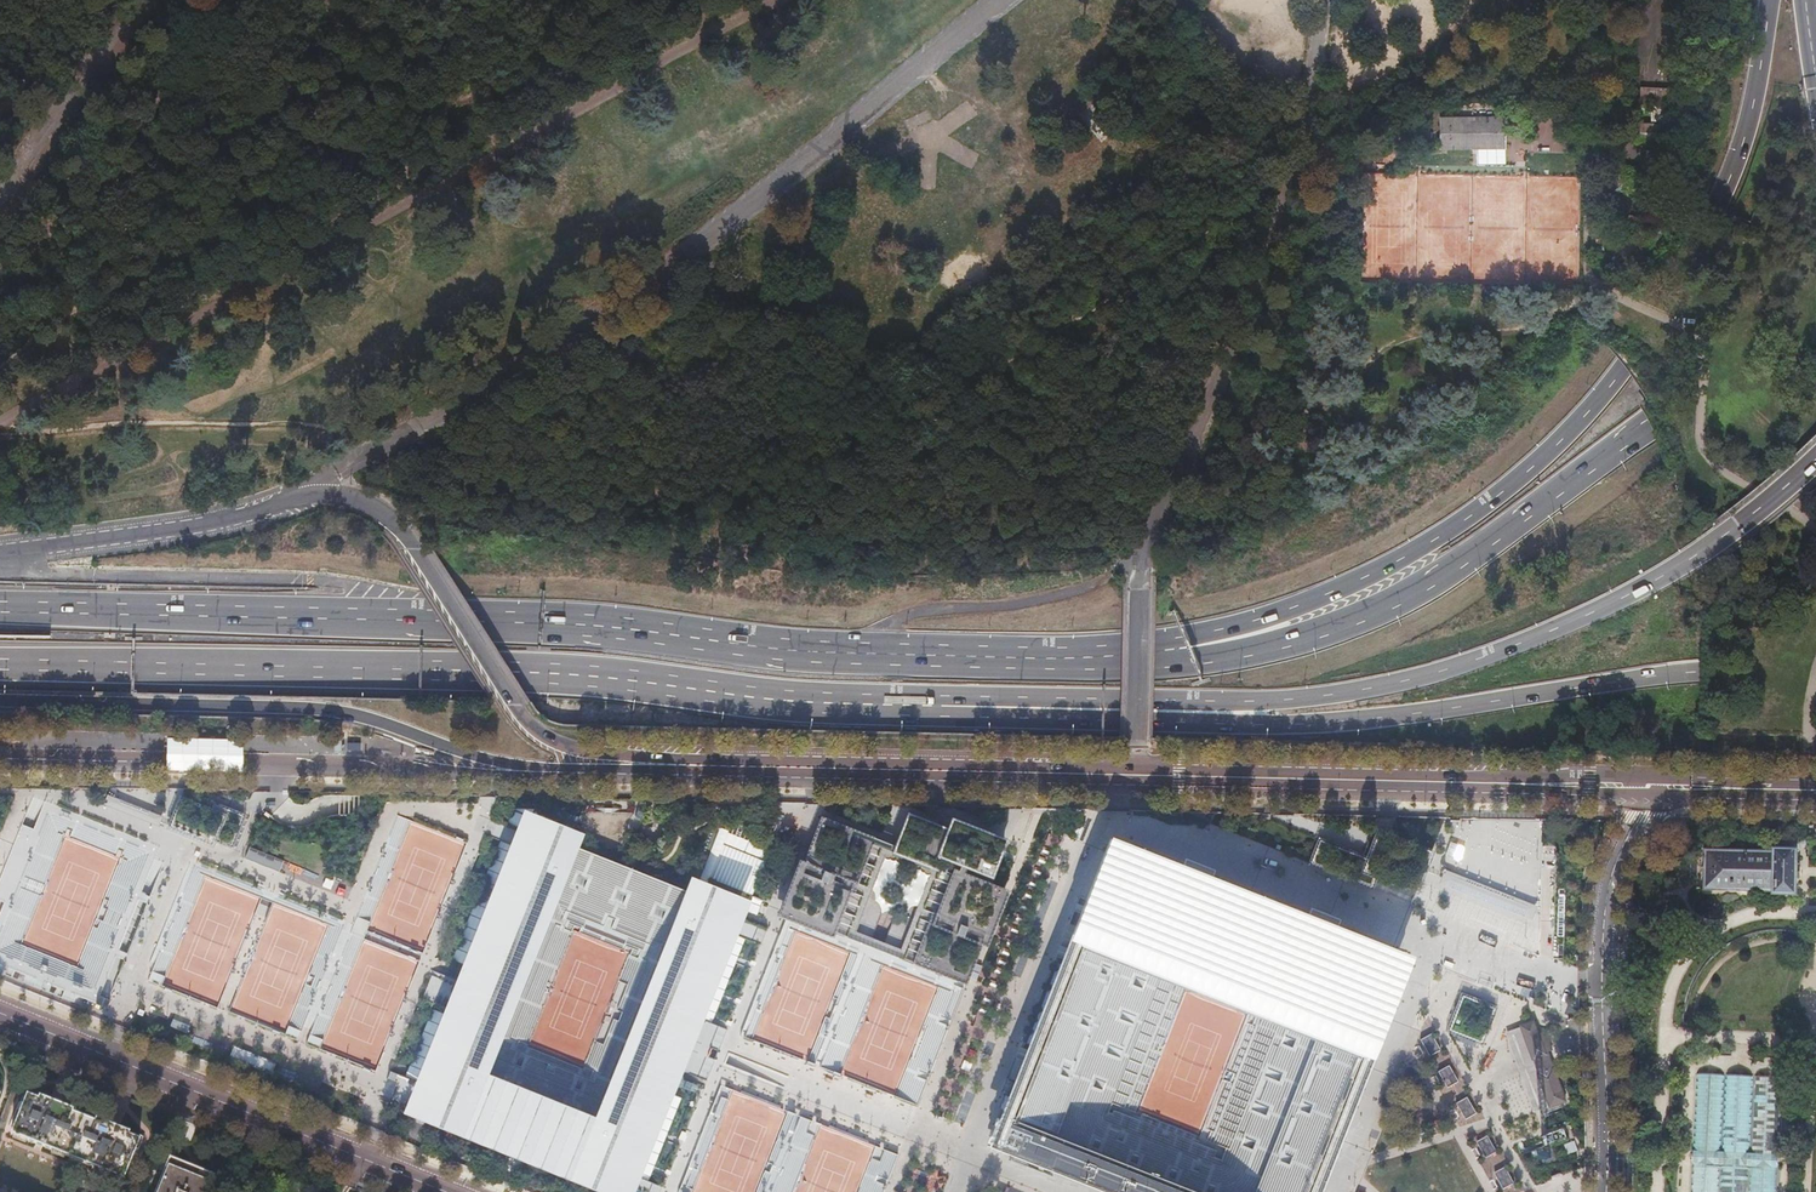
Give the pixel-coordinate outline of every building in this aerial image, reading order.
[(1016,12),(1022,21),(1037,12),(1031,3),(1016,12)] [(1639,101),(1674,103),(1675,89),(1640,88),(1639,101)] [(1027,100),(1003,106),(1006,118),(1030,112),(1027,100)] [(1650,106),(1650,124),(1659,123),(1675,123),(1674,105),(1650,106)] [(908,120),(914,131),(933,120),(927,109),(908,120)] [(884,122),(891,133),(905,123),(898,113),(884,122)] [(1439,118),(1440,148),(1502,147),(1501,117),(1439,118)] [(1650,124),(1635,124),(1635,144),(1659,144),(1659,123),(1650,124)] [(973,168),(979,154),(944,138),(937,151),(973,168)] [(1134,164),(1143,162),(1141,148),(1131,150),(1134,164)] [(1641,169),(1608,163),(1602,190),(1635,196),(1641,169)] [(156,848),(43,802),(30,831),(19,827),(0,876),(0,973),(3,974),(5,968),(36,980),(33,987),(40,989),(42,983),(70,993),(67,1000),(74,1002),(76,996),(94,1003),(156,848)] [(631,1176),(739,901),(709,889),(708,889),(688,881),(609,1083),(487,1035),(566,833),(545,825),(545,824),(544,824),(514,812),(406,1089),(436,1100),(437,1101),(458,1109),(580,1157),(600,1164),(601,1165),(631,1176)] [(769,916),(825,937),(826,934),(959,985),(974,945),(979,947),(1001,891),(996,889),(986,885),(955,873),(957,868),(984,878),(999,839),(946,818),(942,829),(927,823),(901,813),(887,846),(814,817),(796,862),(792,860),(769,916)] [(144,980),(379,1072),(469,842),(398,814),(355,924),(192,860),(144,980)] [(718,815),(688,891),(748,915),(778,839),(718,815)] [(1530,959),(1559,958),(1562,946),(1562,938),(1558,932),(1555,853),(1551,847),(1541,845),(1540,825),(1535,818),(1483,820),(1481,829),(1487,837),(1485,845),(1492,847),(1485,852),(1513,860),(1487,861),(1506,867),(1507,881),(1517,895),(1438,872),(1434,886),(1465,895),(1463,903),(1470,912),(1475,914),(1475,921),(1484,923),(1485,935),(1518,944),(1530,959)] [(1372,831),(1360,860),(1355,875),(1371,882),(1410,897),(1428,853),(1426,852),(1386,837),(1372,831)] [(1101,837),(978,1145),(1096,1191),(1313,1191),(1407,958),(1101,837)] [(1360,860),(1311,841),(1301,865),(1300,867),(1367,893),(1371,882),(1355,875),(1360,860)] [(282,868),(285,856),(251,847),(248,859),(282,868)] [(1775,892),(1795,893),(1796,850),(1776,850),(1776,851),(1706,850),(1705,889),(1775,891),(1775,892)] [(1686,875),(1696,876),(1696,863),(1686,863),(1686,875)] [(574,893),(575,892),(575,890),(576,889),(576,888),(577,886),(578,885),(578,884),(579,882),(579,881),(580,879),(580,878),(578,877),(575,876),(572,874),(572,875),(571,876),(571,877),(570,879),(570,880),(569,882),(569,883),(568,884),(567,886),(567,887),(566,889),(566,890),(569,891),(571,892),(574,893)] [(608,900),(608,902),(607,903),(607,904),(606,906),(607,906),(609,907),(612,908),(614,909),(615,909),(615,908),(616,906),(616,905),(617,904),(617,902),(618,901),(618,899),(619,898),(620,897),(620,895),(620,894),(621,894),(618,893),(615,891),(612,890),(612,891),(612,892),(611,893),(611,895),(610,896),(609,897),(609,899),(608,900)] [(653,907),(650,905),(650,906),(650,907),(649,908),(649,910),(648,911),(647,912),(647,914),(646,915),(646,917),(645,918),(645,920),(644,921),(645,921),(647,922),(650,923),(652,924),(653,924),(653,923),(654,921),(654,920),(655,919),(655,917),(656,916),(656,914),(657,913),(658,912),(658,910),(659,909),(656,908),(653,907)] [(558,920),(558,919),(554,918),(550,928),(552,928),(553,929),(554,929),(555,928),(556,927),(556,925),(557,924),(557,922),(558,921),(558,920)] [(734,1036),(912,1106),(956,997),(778,926),(734,1036)] [(1016,954),(1009,972),(1016,975),(1024,957),(1016,954)] [(1450,985),(1439,1015),(1449,1019),(1443,1032),(1476,1045),(1482,1030),(1484,1031),(1492,1011),(1478,1005),(1481,997),(1450,985)] [(1547,1110),(1562,1105),(1531,1026),(1518,1031),(1547,1110)] [(984,1035),(979,1048),(986,1050),(991,1037),(984,1035)] [(1777,1165),(1777,1161),(1778,1156),(1781,1077),(1753,1075),(1725,1074),(1697,1073),(1693,1152),(1693,1157),(1693,1161),(1691,1191),(1776,1191),(1777,1165)] [(327,1094),(331,1082),(321,1078),(316,1090),(327,1094)] [(796,1115),(723,1085),(680,1191),(694,1191),(734,1093),(786,1113),(755,1191),(765,1191),(796,1115)] [(23,1103),(10,1134),(123,1179),(135,1149),(137,1150),(143,1136),(119,1127),(117,1131),(104,1125),(105,1121),(63,1104),(62,1108),(48,1103),(50,1099),(25,1089),(20,1102),(23,1103)] [(968,1097),(961,1094),(949,1123),(956,1126),(968,1097)] [(898,1155),(801,1117),(771,1191),(796,1191),(822,1127),(874,1148),(857,1191),(883,1191),(898,1155)] [(1568,1141),(1561,1122),(1516,1138),(1523,1156),(1568,1141)] [(1566,1146),(1561,1148),(1564,1157),(1570,1155),(1566,1146)] [(213,1182),(168,1163),(157,1191),(209,1191),(213,1182)]
